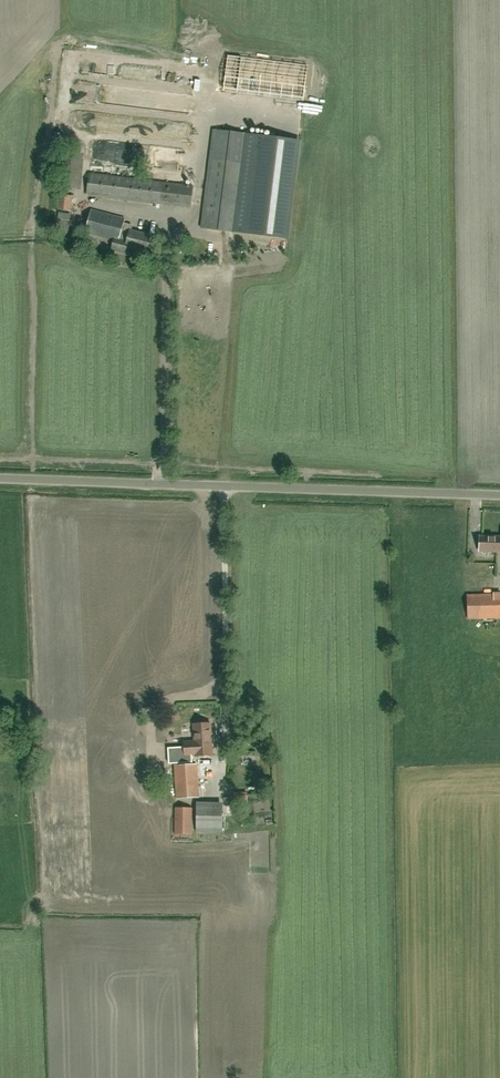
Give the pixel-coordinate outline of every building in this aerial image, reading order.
[(238,89),(242,57),(228,55),(224,87),(238,89)] [(144,133),(154,133),(154,122),(144,122),(144,133)] [(299,140),(214,129),(201,228),(286,239),(299,140)] [(81,190),(85,153),(64,151),(60,188),(81,190)] [(118,151),(118,161),(130,162),(131,152),(118,151)] [(191,207),(194,186),(90,173),(87,194),(191,207)] [(70,210),(72,195),(60,193),(57,208),(70,210)] [(147,252),(151,235),(131,230),(132,225),(124,223),(125,218),(92,210),(86,233),(114,240),(112,250),(125,253),(127,247),(147,252)] [(67,227),(70,214),(61,212),(59,225),(67,227)] [(495,551),(499,551),(499,537),(480,536),(480,551),(495,551)] [(499,618),(499,594),(467,595),(468,619),(499,618)] [(212,755),(212,744),(211,723),(194,724),(195,741),(184,742),(185,755),(196,755),(196,756),(212,755)] [(177,799),(199,797),(197,764),(175,765),(177,799)] [(233,806),(247,806),(247,794),(232,794),(233,806)] [(223,832),(223,802),(196,802),(196,832),(223,832)] [(192,835),(192,807),(175,807),(174,835),(192,835)]
